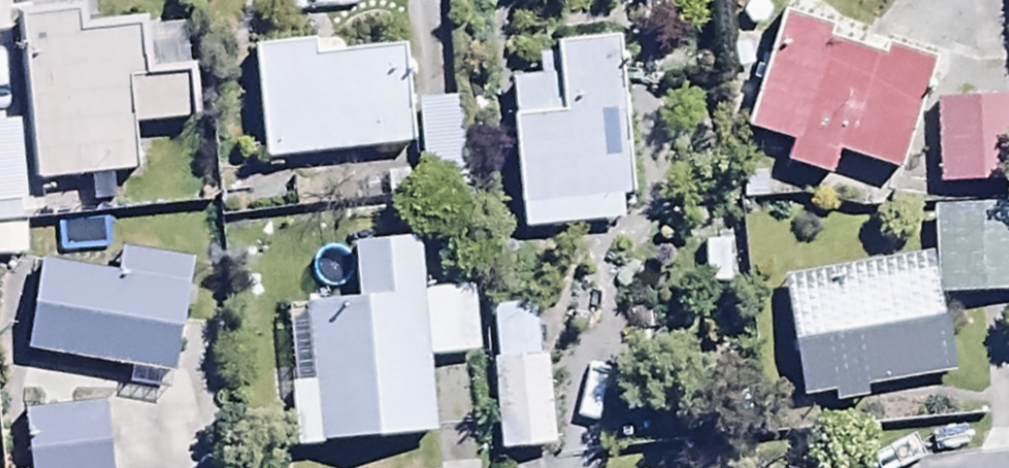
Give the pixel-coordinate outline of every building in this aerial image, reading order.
[(35,140),(144,131),(133,0),(22,0),(35,140)] [(827,31),(782,16),(743,131),(790,147),(784,166),(823,179),(832,152),(891,172),(928,63),(885,49),(881,61),(823,42),(827,31)] [(553,58),(538,59),(539,72),(507,75),(521,232),(622,223),(620,197),(631,196),(617,36),(551,42),(553,58)] [(252,46),(261,160),(413,147),(404,49),(342,54),(341,38),(252,46)] [(933,65),(939,147),(1008,142),(1008,60),(933,65)] [(457,99),(418,102),(423,185),(461,182),(457,99)] [(926,163),(926,252),(1008,253),(1008,164),(926,163)] [(935,338),(914,221),(780,245),(800,361),(935,338)] [(434,438),(427,359),(473,354),(467,291),(419,295),(414,239),(349,245),(354,301),(281,307),(294,450),(434,438)] [(531,303),(491,305),(496,451),(549,449),(546,355),(533,355),(531,303)] [(99,365),(22,376),(33,456),(110,446),(99,365)]
